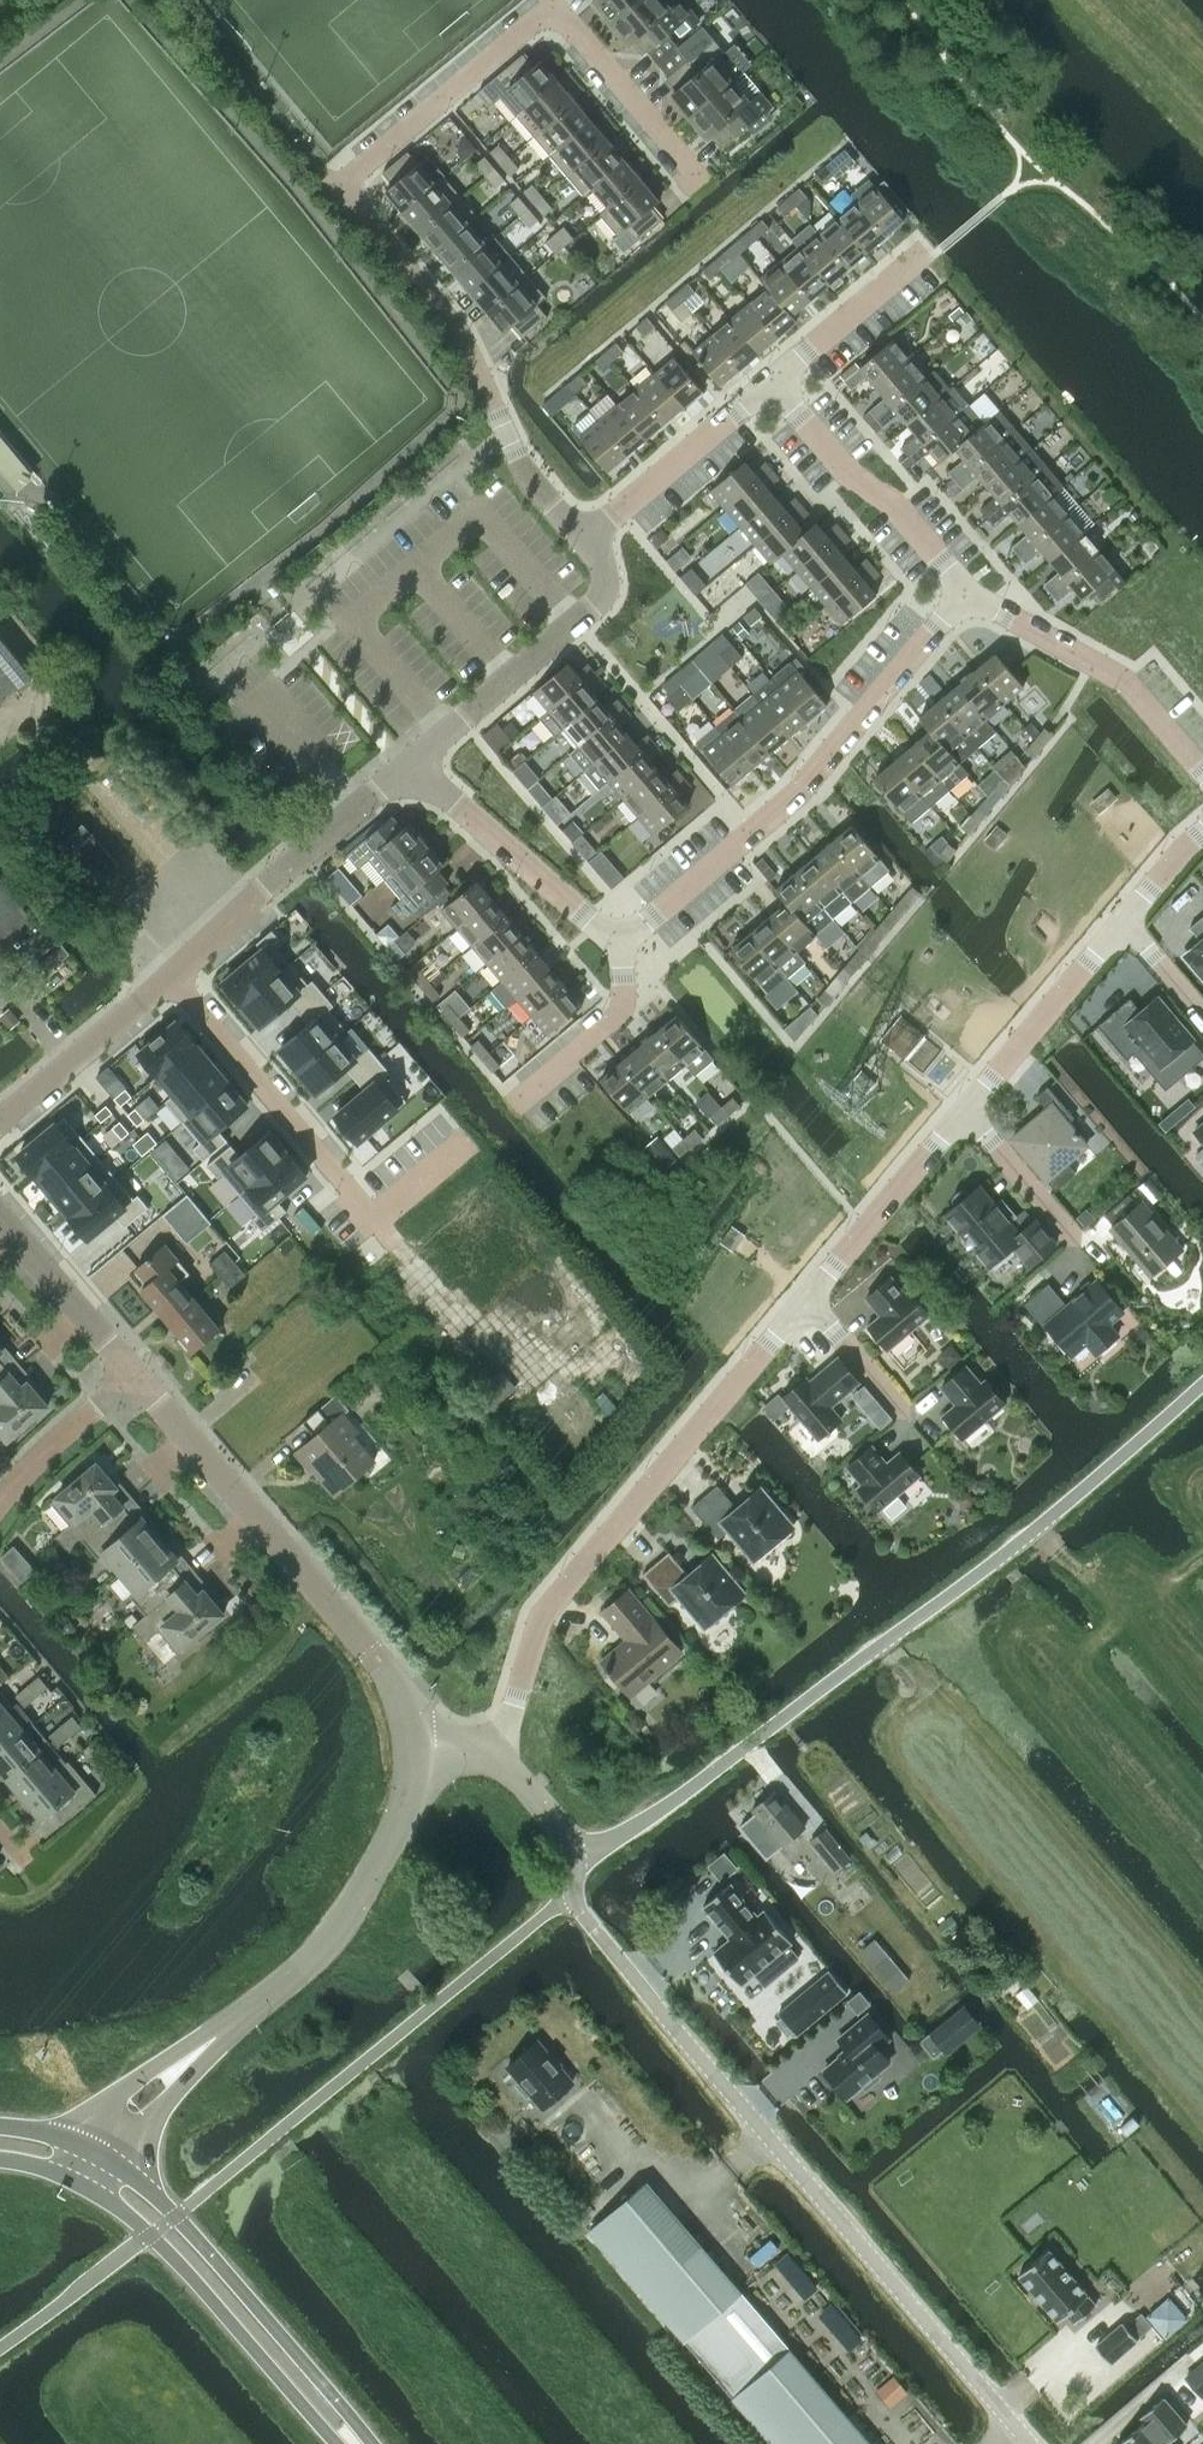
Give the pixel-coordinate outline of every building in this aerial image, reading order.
[(594,0),(602,9),(600,11),(610,23),(637,0),(594,0)] [(610,23),(610,24),(620,36),(623,34),(631,43),(634,40),(645,53),(648,50),(659,62),(678,45),(668,33),(671,30),(678,38),(698,21),(691,13),(681,0),(679,0),(676,2),(674,0),(637,0),(610,23)] [(678,45),(659,62),(669,75),(666,78),(676,90),(673,93),(681,103),(679,105),(689,117),(738,75),(721,55),(724,52),(713,38),(702,25),(678,45)] [(523,53),(479,91),(490,105),(500,96),(517,115),(558,80),(540,60),(533,65),(523,53)] [(738,75),(689,117),(700,130),(702,128),(710,137),(713,134),(724,146),(748,126),(753,133),(774,115),(768,109),(771,107),(759,93),(748,102),(731,82),(738,76),(738,75)] [(558,80),(517,115),(534,135),(574,100),(558,80)] [(574,100),(534,135),(550,155),(591,120),(574,100)] [(591,120),(550,155),(567,175),(608,140),(591,120)] [(608,140),(567,175),(584,194),(624,159),(608,140)] [(490,151),(501,163),(509,156),(499,144),(490,151)] [(386,190),(404,211),(445,176),(444,175),(435,183),(408,150),(383,172),(393,184),(386,190)] [(838,156),(826,165),(833,174),(836,178),(856,161),(852,157),(849,154),(842,160),(838,156)] [(476,163),(486,175),(495,168),(485,156),(476,163)] [(519,168),(509,156),(501,163),(510,175),(519,168)] [(624,159),(584,194),(585,195),(593,188),(609,206),(600,214),(601,214),(641,180),(624,159)] [(822,183),(833,174),(826,165),(815,175),(822,183)] [(505,180),(495,168),(486,175),(496,187),(505,180)] [(445,176),(404,211),(421,231),(462,196),(445,176)] [(641,180),(601,214),(618,235),(627,227),(637,240),(662,219),(652,206),(659,200),(641,180)] [(524,191),(534,203),(542,195),(533,184),(524,191)] [(857,202),(885,236),(904,219),(876,186),(857,202)] [(800,187),(789,197),(795,205),(807,195),(800,187)] [(553,207),(542,195),(534,203),(544,215),(553,207)] [(462,196),(421,231),(437,251),(469,223),(469,222),(478,215),(462,196)] [(510,203),(520,215),(529,208),(518,196),(510,203)] [(784,215),(795,205),(789,197),(777,207),(784,215)] [(838,218),(866,251),(885,236),(857,202),(838,218)] [(539,219),(529,208),(520,215),(530,227),(539,219)] [(820,234),(848,267),(866,251),(838,218),(820,234)] [(763,219),(751,229),(758,237),(770,227),(763,219)] [(469,223),(437,251),(454,270),(486,243),(469,223)] [(555,233),(565,245),(573,237),(564,226),(555,233)] [(747,247),(758,237),(751,229),(740,239),(747,247)] [(546,241),(556,252),(565,245),(555,233),(546,241)] [(798,246),(829,283),(848,267),(820,234),(801,249),(799,246),(798,246)] [(486,243),(454,270),(471,290),(512,255),(495,235),(486,243)] [(779,262),(810,298),(829,283),(798,246),(779,262)] [(726,251),(713,261),(720,269),(732,259),(726,251)] [(512,255),(471,290),(487,310),(529,275),(512,255)] [(709,278),(720,269),(713,261),(702,270),(709,278)] [(768,287),(796,320),(797,319),(792,314),(810,298),(779,262),(760,278),(768,287)] [(529,275),(487,310),(505,331),(512,325),(523,337),(548,316),(537,303),(546,296),(529,275)] [(688,282),(676,293),(682,301),(695,290),(688,282)] [(749,303),(777,336),(796,320),(768,287),(749,303)] [(676,293),(665,302),(672,310),(682,301),(676,293)] [(730,319),(758,352),(777,336),(749,303),(730,319)] [(647,316),(636,326),(642,334),(654,324),(647,316)] [(711,335),(740,367),(758,352),(730,319),(711,335)] [(720,384),(740,367),(711,335),(692,351),(720,384)] [(867,375),(877,386),(909,358),(893,338),(860,366),(860,367),(845,380),(852,388),(867,375)] [(617,342),(605,352),(612,360),(624,350),(617,342)] [(605,352),(594,362),(601,370),(612,360),(605,352)] [(655,373),(683,406),(702,390),(674,357),(655,373)] [(870,410),(877,418),(919,382),(925,377),(909,358),(877,386),(885,396),(870,410)] [(919,382),(877,418),(884,426),(899,413),(908,423),(919,414),(953,386),(953,385),(950,388),(934,369),(925,377),(919,382)] [(636,389),(664,422),(683,406),(655,373),(636,389)] [(579,374),(568,384),(575,392),(586,382),(579,374)] [(577,395),(575,392),(568,384),(555,394),(564,405),(577,395)] [(919,414),(908,423),(917,434),(901,447),(908,455),(919,446),(969,404),(953,386),(919,414)] [(618,405),(645,438),(664,422),(636,389),(618,405)] [(549,400),(542,405),(551,416),(556,412),(557,407),(550,399),(549,400)] [(919,446),(908,455),(915,464),(931,450),(940,461),(956,448),(956,447),(973,433),(1000,410),(989,419),(988,419),(985,422),(969,404),(919,446)] [(599,420),(627,453),(645,438),(618,405),(599,420)] [(956,447),(956,448),(965,458),(949,471),(956,479),(1016,429),(1000,410),(973,433),(956,447)] [(607,470),(627,453),(599,420),(580,437),(607,470)] [(1016,429),(956,479),(963,488),(979,474),(987,485),(1032,447),(1016,429)] [(1032,447),(987,485),(996,495),(981,509),(987,517),(1048,466),(1032,447)] [(710,490),(726,508),(772,470),(765,461),(753,471),(745,461),(710,490)] [(1048,466),(987,517),(994,525),(1010,511),(1019,522),(1052,495),(1064,485),(1048,466)] [(772,470),(726,508),(742,527),(776,497),(767,487),(779,478),(772,470)] [(1028,533),(1012,546),(1019,554),(1068,513),(1079,504),(1064,485),(1052,495),(1019,522),(1028,533)] [(776,497),(742,527),(756,544),(801,504),(794,497),(783,506),(776,497)] [(801,504),(756,544),(771,562),(782,552),(804,531),(797,523),(808,513),(801,504)] [(1051,560),(1084,532),(1068,513),(1019,554),(1026,562),(1042,549),(1051,560)] [(804,531),(782,552),(798,571),(842,530),(836,522),(824,532),(816,522),(804,532),(804,531)] [(842,530),(798,571),(813,588),(847,559),(838,549),(850,539),(842,530)] [(1044,584),(1051,592),(1086,563),(1100,551),(1084,532),(1051,560),(1060,570),(1044,584)] [(1086,563),(1051,592),(1058,600),(1074,587),(1083,598),(1092,590),(1102,602),(1126,582),(1116,570),(1100,551),(1086,563)] [(847,559),(813,588),(828,606),(872,565),(866,558),(854,567),(847,559)] [(872,565),(828,606),(842,623),(877,594),(868,584),(880,574),(872,565)] [(755,606),(743,616),(750,624),(762,615),(755,606)] [(723,634),(711,643),(718,652),(719,651),(731,665),(742,656),(730,642),(723,634)] [(33,675),(0,635),(0,703),(33,675)] [(707,661),(718,652),(711,643),(700,653),(707,661)] [(1004,702),(1005,702),(1024,686),(996,653),(977,669),(1004,702)] [(779,687),(807,720),(827,703),(804,676),(810,671),(797,657),(792,661),(791,661),(772,677),(779,687)] [(534,691),(549,710),(595,671),(588,663),(577,672),(568,662),(534,691)] [(685,665),(674,675),(680,683),(692,673),(685,665)] [(977,669),(958,685),(986,718),(1004,702),(977,669)] [(595,671),(549,710),(540,717),(555,735),(564,727),(598,698),(591,689),(602,679),(595,671)] [(674,675),(662,685),(669,693),(680,683),(674,675)] [(753,693),(789,735),(807,720),(779,687),(772,677),(753,693)] [(958,685),(939,701),(967,734),(978,747),(997,731),(986,718),(958,685)] [(734,709),(770,751),(789,735),(753,693),(734,709)] [(598,698),(564,727),(579,745),(625,706),(618,698),(606,708),(598,698)] [(931,729),(969,774),(969,773),(960,762),(978,747),(967,734),(939,701),(920,717),(931,730),(931,729)] [(625,706),(579,745),(570,753),(585,770),(594,763),(628,733),(620,724),(632,714),(625,706)] [(716,725),(751,767),(770,751),(734,709),(716,725)] [(486,732),(482,735),(497,752),(513,739),(521,732),(512,721),(503,728),(498,722),(497,723),(486,732)] [(732,783),(751,767),(716,725),(696,741),(732,783)] [(1045,727),(1036,738),(1044,745),(1053,734),(1045,727)] [(941,778),(950,790),(969,774),(931,729),(931,730),(913,745),(941,778)] [(628,733),(594,763),(609,780),(655,741),(648,733),(636,743),(628,733)] [(1036,738),(1026,750),(1034,757),(1044,745),(1036,738)] [(655,741),(609,780),(624,798),(658,768),(650,759),(662,750),(655,741)] [(894,761),(931,805),(950,790),(941,778),(913,745),(894,761)] [(912,822),(931,805),(894,761),(874,778),(912,822)] [(1013,765),(1003,777),(1011,784),(1021,772),(1013,765)] [(658,768),(624,798),(639,815),(684,777),(677,768),(666,778),(658,768)] [(684,777),(639,815),(654,834),(688,805),(680,794),(691,785),(684,777)] [(1011,784),(1003,777),(993,789),(1002,795),(1011,784)] [(1099,813),(1118,797),(1109,787),(1090,802),(1099,813)] [(981,803),(971,815),(979,822),(989,810),(981,803)] [(962,827),(970,833),(979,822),(971,815),(962,827)] [(369,859),(386,879),(426,844),(409,823),(402,829),(391,816),(347,854),(359,867),(369,859)] [(60,844),(96,885),(120,863),(83,822),(60,844)] [(833,841),(871,885),(890,869),(852,824),(833,841)] [(996,848),(1009,834),(998,824),(985,838),(996,848)] [(814,857),(852,901),(871,885),(833,841),(814,857)] [(939,854),(947,861),(957,849),(949,842),(939,854)] [(403,920),(414,910),(421,918),(451,892),(445,885),(447,883),(437,870),(444,864),(426,844),(386,879),(401,898),(391,906),(403,920)] [(936,866),(944,860),(939,854),(931,844),(923,851),(936,866)] [(796,872),(834,917),(852,901),(814,857),(796,872)] [(796,872),(776,889),(787,902),(788,901),(816,934),(827,947),(846,932),(834,917),(796,872)] [(1193,890),(1200,890),(1202,887),(1202,878),(1197,872),(1185,883),(1193,890)] [(7,945),(20,960),(50,935),(0,876),(0,951),(7,945)] [(442,909),(458,927),(492,898),(477,880),(442,909)] [(492,898),(458,927),(472,944),(507,915),(492,898)] [(901,899),(891,910),(900,917),(909,905),(901,899)] [(787,902),(769,917),(797,950),(816,934),(788,901),(787,902)] [(882,922),(890,929),(900,917),(891,910),(882,922)] [(472,944),(488,962),(522,933),(507,915),(472,944)] [(1186,957),(1202,977),(1202,916),(1192,925),(1190,927),(1202,942),(1186,957)] [(769,917),(750,933),(787,977),(806,961),(797,950),(769,917)] [(132,933),(119,918),(108,927),(121,942),(132,933)] [(262,949),(224,981),(242,1002),(281,969),(266,951),(280,938),(272,929),(256,942),(262,949)] [(488,962),(503,980),(537,951),(522,933),(488,962)] [(731,949),(768,993),(787,977),(750,933),(731,949)] [(869,937),(859,948),(868,955),(877,944),(869,937)] [(387,946),(394,954),(399,959),(406,953),(394,939),(387,946)] [(46,973),(70,952),(62,943),(38,964),(46,973)] [(850,960),(858,967),(868,955),(859,948),(850,960)] [(506,1007),(517,997),(552,968),(537,951),(503,980),(492,989),(506,1007)] [(281,969),(242,1002),(261,1025),(290,1001),(300,1012),(323,992),(313,979),(308,983),(290,962),(281,969)] [(411,974),(422,987),(430,980),(419,967),(411,974)] [(552,968),(518,998),(532,1015),(567,986),(552,968)] [(837,975),(827,987),(835,993),(845,982),(837,975)] [(441,993),(430,980),(422,987),(433,1000),(441,993)] [(567,986),(532,1015),(548,1033),(582,1004),(567,986)] [(818,998),(826,1005),(835,993),(827,987),(818,998)] [(309,1024),(280,1048),(299,1071),(339,1038),(348,1030),(330,1009),(334,1005),(323,992),(300,1012),(309,1024)] [(1130,998),(1098,1024),(1127,1058),(1134,1052),(1142,1045),(1171,1079),(1201,1054),(1191,1042),(1193,1040),(1194,1039),(1160,999),(1143,1013),(1130,998)] [(441,1009),(452,1022),(460,1016),(449,1003),(441,1009)] [(812,1005),(785,1028),(795,1041),(819,1013),(812,1005)] [(677,1014),(658,1030),(686,1063),(695,1074),(714,1057),(705,1047),(677,1014)] [(881,1038),(905,1059),(926,1034),(901,1014),(881,1038)] [(471,1029),(460,1016),(452,1022),(463,1035),(471,1029)] [(177,1021),(140,1052),(157,1073),(195,1042),(177,1021)] [(658,1030),(639,1046),(667,1079),(686,1063),(658,1030)] [(339,1038),(299,1071),(317,1092),(346,1067),(356,1079),(379,1059),(369,1046),(355,1057),(339,1038)] [(471,1045),(482,1058),(490,1051),(478,1038),(471,1045)] [(195,1042),(157,1073),(174,1093),(212,1062),(195,1042)] [(639,1046),(620,1062),(648,1095),(667,1079),(639,1046)] [(482,1058),(487,1063),(493,1071),(501,1064),(490,1051),(482,1058)] [(365,1090),(336,1115),(358,1141),(407,1100),(386,1075),(390,1071),(379,1059),(356,1079),(365,1090)] [(174,1093),(165,1101),(184,1122),(230,1083),(212,1062),(174,1093)] [(648,1095),(620,1062),(601,1078),(629,1111),(648,1095)] [(230,1083),(184,1122),(200,1142),(193,1147),(204,1160),(228,1140),(219,1129),(247,1104),(230,1083)] [(1067,1161),(1087,1144),(1068,1122),(1074,1117),(1048,1086),(1036,1096),(1047,1108),(1012,1138),(1056,1190),(1076,1172),(1067,1161)] [(126,1088),(114,1098),(121,1105),(132,1096),(126,1088)] [(717,1098),(723,1105),(722,1106),(729,1114),(740,1104),(733,1096),(730,1098),(725,1092),(717,1098)] [(106,1104),(95,1114),(102,1121),(113,1112),(106,1104)] [(710,1115),(717,1124),(729,1114),(722,1106),(710,1115)] [(136,1107),(128,1114),(138,1125),(145,1119),(136,1107)] [(65,1115),(19,1154),(36,1175),(82,1136),(65,1115)] [(120,1120),(113,1127),(122,1138),(130,1132),(120,1120)] [(1194,1130),(1202,1141),(1202,1123),(1194,1130)] [(696,1128),(684,1137),(691,1145),(703,1136),(696,1128)] [(148,1131),(141,1137),(150,1148),(158,1142),(148,1131)] [(231,1143),(207,1163),(218,1176),(222,1173),(240,1193),(288,1153),(270,1131),(240,1155),(231,1143)] [(82,1136),(36,1175),(54,1196),(100,1157),(82,1136)] [(141,1137),(133,1143),(143,1154),(150,1148),(141,1137)] [(673,1147),(679,1155),(691,1145),(684,1137),(673,1147)] [(288,1153),(240,1193),(257,1214),(252,1218),(263,1231),(287,1210),(278,1199),(307,1175),(288,1153)] [(100,1157),(54,1196),(71,1217),(118,1178),(100,1157)] [(118,1178),(71,1217),(89,1238),(116,1215),(125,1227),(149,1206),(138,1194),(134,1197),(118,1178)] [(947,1214),(963,1233),(961,1234),(960,1236),(960,1237),(959,1238),(959,1240),(959,1242),(960,1244),(960,1246),(961,1247),(963,1249),(964,1250),(966,1251),(968,1251),(970,1251),(973,1250),(974,1250),(976,1249),(989,1265),(1013,1245),(1030,1265),(1056,1243),(1035,1220),(1019,1233),(1009,1221),(1012,1218),(999,1202),(996,1205),(980,1186),(971,1193),(970,1193),(969,1192),(967,1191),(964,1191),(962,1190),(960,1191),(958,1191),(956,1193),(955,1194),(954,1196),(953,1198),(953,1200),(953,1202),(954,1204),(955,1207),(947,1214)] [(1150,1275),(1183,1248),(1143,1201),(1138,1205),(1129,1194),(1105,1214),(1114,1225),(1111,1228),(1150,1275)] [(137,1268),(149,1282),(142,1289),(157,1307),(160,1305),(170,1317),(194,1297),(180,1280),(190,1272),(165,1243),(137,1268)] [(210,1262),(220,1274),(236,1261),(226,1249),(210,1262)] [(1007,1287),(1028,1270),(1019,1259),(998,1277),(1007,1287)] [(236,1261),(220,1274),(230,1286),(246,1273),(236,1261)] [(888,1349),(930,1314),(909,1290),(906,1293),(892,1276),(866,1298),(880,1314),(868,1325),(888,1349)] [(1109,1323),(1123,1311),(1097,1279),(1067,1305),(1049,1283),(1025,1303),(1044,1326),(1046,1324),(1072,1354),(1087,1342),(1096,1353),(1118,1334),(1109,1323)] [(183,1332),(180,1334),(194,1350),(220,1327),(194,1297),(170,1317),(183,1332)] [(831,1406),(860,1383),(838,1356),(810,1380),(807,1376),(783,1397),(817,1439),(842,1418),(831,1406)] [(11,1373),(0,1360),(0,1383),(11,1373)] [(964,1438),(1005,1403),(984,1379),(981,1382),(967,1365),(941,1387),(955,1404),(943,1414),(964,1438)] [(0,1383),(0,1441),(1,1443),(2,1444),(22,1428),(25,1431),(38,1420),(35,1416),(48,1405),(29,1382),(23,1387),(11,1373),(0,1383)] [(336,1393),(303,1421),(315,1435),(296,1452),(310,1469),(317,1464),(339,1490),(374,1461),(352,1434),(356,1430),(343,1414),(349,1409),(336,1393)] [(878,1510),(882,1507),(890,1516),(893,1516),(905,1506),(905,1503),(897,1494),(920,1475),(899,1451),(887,1462),(873,1445),(847,1467),(861,1483),(858,1486),(878,1510)] [(57,1535),(69,1550),(122,1504),(111,1491),(117,1486),(97,1463),(84,1474),(81,1470),(67,1482),(70,1485),(50,1502),(51,1503),(52,1503),(70,1524),(57,1535)] [(754,1557),(791,1526),(760,1489),(738,1508),(717,1484),(691,1506),(718,1538),(730,1528),(754,1557)] [(122,1504),(69,1550),(70,1551),(83,1539),(99,1558),(105,1553),(121,1572),(160,1537),(155,1532),(159,1529),(146,1514),(137,1522),(122,1504)] [(133,1625),(134,1626),(187,1581),(172,1564),(182,1556),(169,1541),(166,1544),(160,1537),(121,1572),(136,1590),(130,1595),(146,1614),(133,1625)] [(14,1546),(2,1557),(23,1580),(35,1569),(14,1546)] [(706,1624),(742,1593),(711,1556),(689,1575),(669,1551),(642,1573),(670,1605),(681,1595),(706,1624)] [(187,1581),(134,1626),(146,1641),(159,1630),(177,1651),(178,1652),(197,1635),(200,1639),(214,1628),(211,1624),(224,1613),(204,1589),(198,1594),(187,1581)] [(631,1693),(681,1650),(653,1618),(652,1619),(628,1590),(604,1610),(628,1639),(603,1660),(631,1693)] [(32,1691),(36,1696),(48,1686),(39,1675),(28,1685),(32,1691)] [(25,1706),(36,1696),(32,1691),(28,1685),(16,1695),(25,1706)] [(8,1711),(14,1706),(0,1689),(0,1718),(8,1711)] [(0,1718),(0,1752),(25,1731),(8,1711),(0,1718)] [(66,1730),(70,1736),(82,1726),(73,1715),(61,1725),(66,1730)] [(0,1752),(0,1772),(2,1770),(8,1778),(41,1750),(50,1743),(34,1723),(25,1731),(0,1752)] [(58,1745),(70,1736),(66,1730),(61,1725),(49,1735),(58,1745)] [(41,1750),(8,1778),(9,1778),(15,1786),(13,1788),(23,1799),(57,1770),(66,1762),(55,1748),(50,1743),(41,1750)] [(57,1770),(23,1799),(23,1800),(33,1812),(36,1810),(43,1819),(54,1809),(64,1821),(97,1794),(69,1761),(69,1760),(66,1762),(57,1770)] [(755,1814),(741,1826),(744,1830),(767,1857),(768,1857),(782,1845),(805,1826),(775,1790),(752,1810),(755,1814)] [(848,1859),(824,1830),(810,1840),(834,1870),(848,1859)] [(741,1984),(772,1959),(782,1972),(800,1957),(789,1944),(792,1942),(765,1909),(758,1915),(731,1883),(704,1905),(731,1938),(714,1952),(741,1984)] [(875,1939),(861,1952),(874,1967),(888,1954),(875,1939)] [(830,1970),(779,2012),(782,2016),(776,2021),(788,2035),(794,2030),(797,2034),(847,1992),(830,1970)] [(848,2050),(824,2070),(847,2097),(862,2084),(866,2089),(880,2077),(876,2073),(889,2061),(878,2047),(889,2038),(869,2014),(839,2039),(848,2050)] [(544,2107),(573,2082),(537,2040),(509,2065),(521,2079),(516,2084),(527,2096),(532,2092),(544,2107)] [(645,2181),(589,2229),(624,2270),(680,2222),(645,2181)] [(680,2222),(624,2270),(684,2340),(740,2292),(680,2222)] [(1076,2321),(1096,2304),(1048,2249),(1019,2274),(1059,2320),(1068,2312),(1076,2321)] [(684,2340),(732,2397),(773,2443),(870,2443),(788,2349),(740,2292),(684,2340)] [(1169,2295),(1147,2315),(1166,2337),(1189,2318),(1169,2295)] [(1141,2312),(1126,2325),(1138,2338),(1153,2325),(1141,2312)] [(1111,2362),(1138,2338),(1123,2322),(1096,2346),(1111,2362)] [(1117,2443),(1168,2443),(1188,2427),(1176,2412),(1163,2397),(1141,2415),(1145,2420),(1117,2443)]
